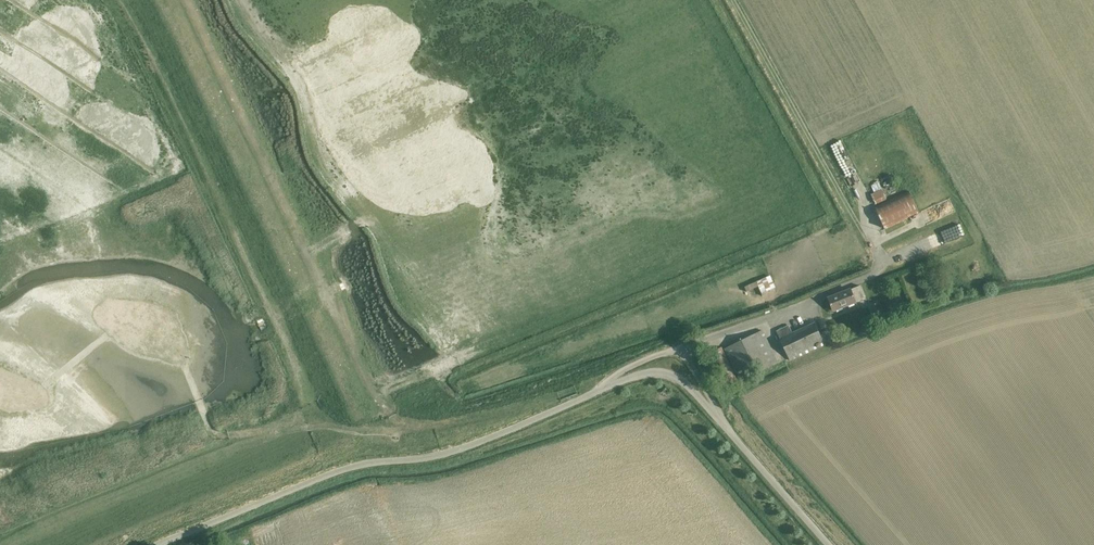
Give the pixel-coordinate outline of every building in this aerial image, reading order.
[(828,145),(833,153),(842,148),(837,140),(828,145)] [(880,185),(887,184),(886,177),(879,178),(880,185)] [(870,190),(878,187),(876,181),(868,184),(870,190)] [(882,190),(871,195),(875,205),(887,200),(882,190)] [(905,194),(875,208),(885,230),(915,215),(919,212),(909,192),(905,194)] [(916,238),(919,249),(961,235),(958,224),(916,238)] [(756,282),(744,287),(746,292),(758,286),(761,294),(775,287),(770,276),(756,282)] [(834,311),(865,299),(860,286),(829,298),(834,311)] [(878,302),(870,304),(876,323),(885,320),(878,302)] [(791,361),(832,341),(827,331),(819,334),(814,323),(792,334),(789,327),(777,332),(791,361)] [(779,364),(762,331),(724,350),(739,379),(762,368),(764,371),(779,364)] [(711,353),(730,388),(740,383),(722,348),(711,353)]
